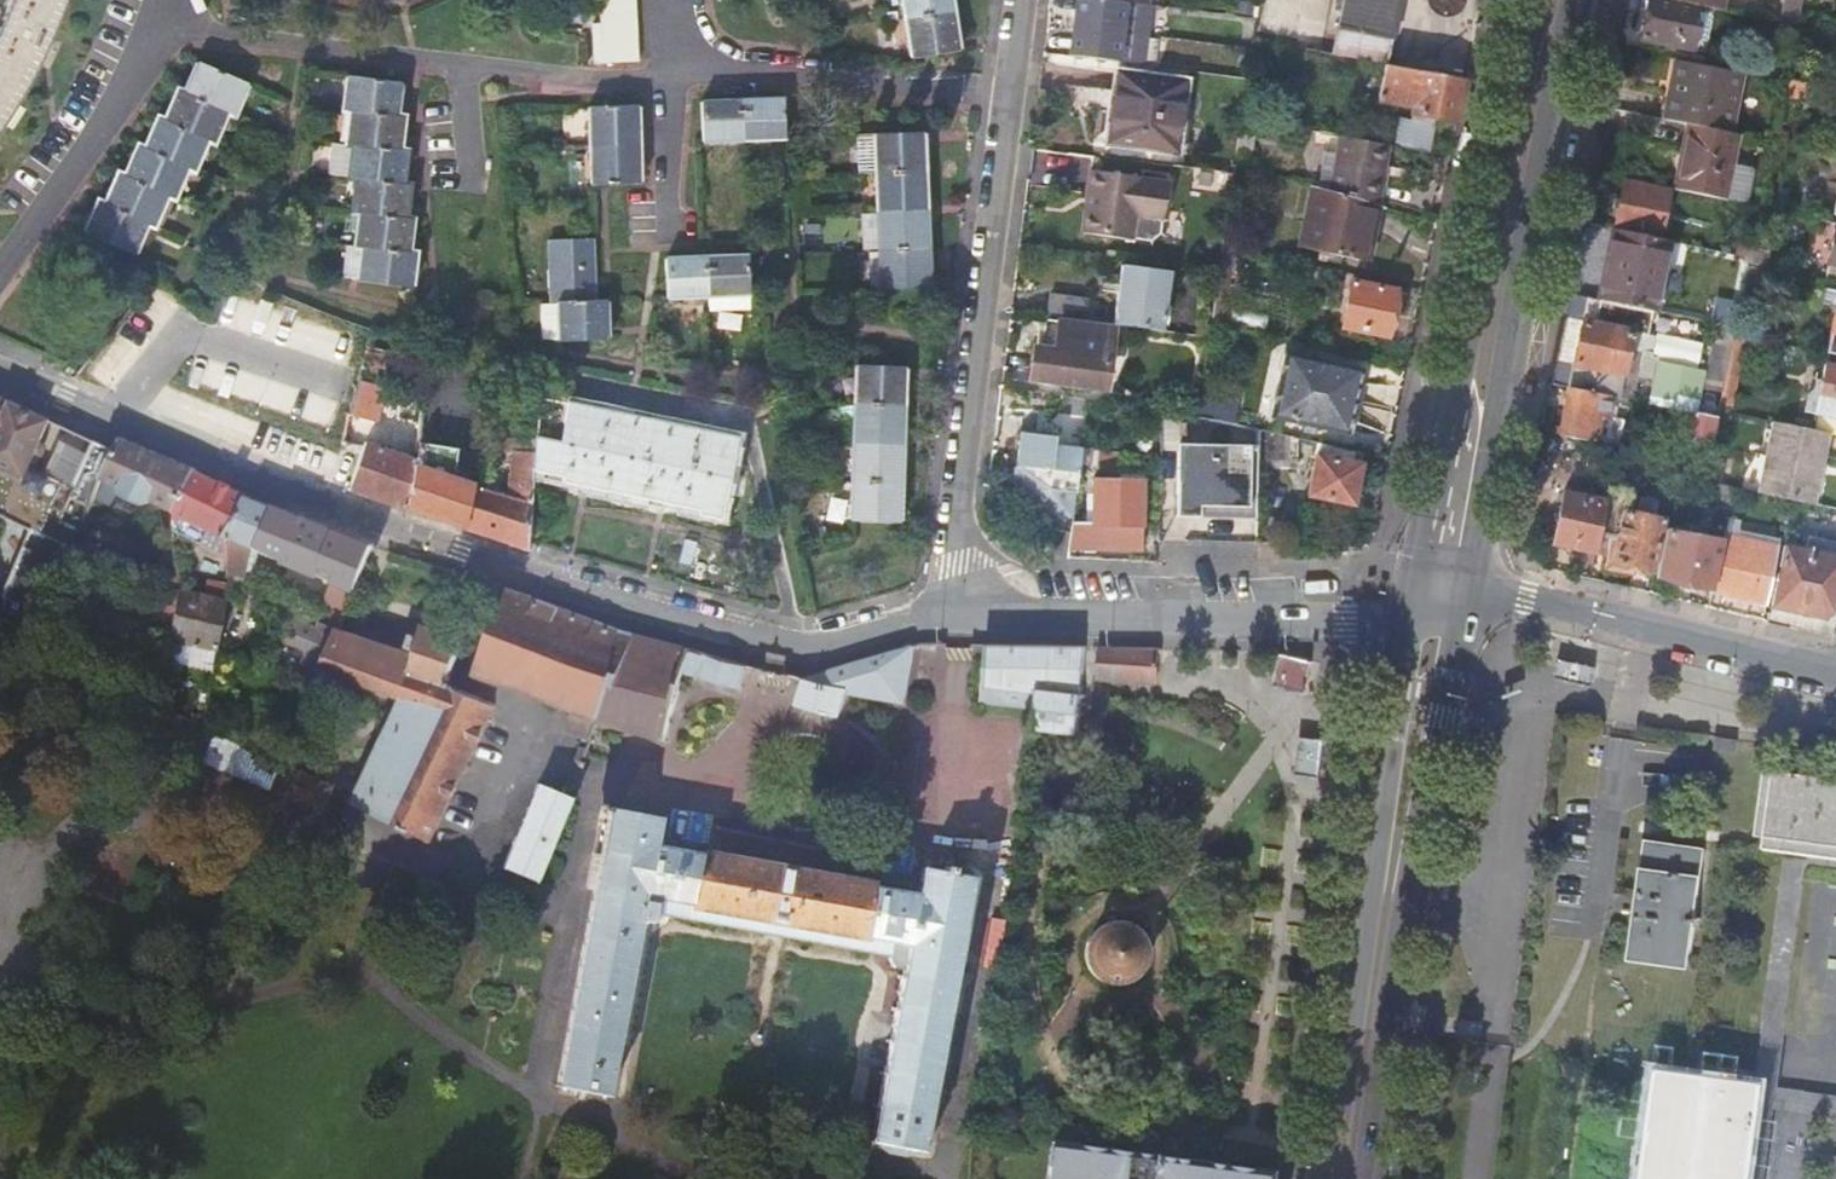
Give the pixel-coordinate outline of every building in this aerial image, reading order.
[(2,19),(1,18),(0,20),(0,128),(3,124),(21,96),(44,54),(59,21),(66,0),(10,0),(2,19)] [(638,63),(634,0),(600,0),(601,25),(592,26),(595,65),(638,63)] [(906,20),(905,21),(906,23),(908,22),(913,58),(911,59),(911,61),(960,53),(960,50),(958,50),(953,15),(954,14),(954,12),(952,13),(950,0),(903,0),(906,20)] [(1097,0),(1093,0),(1081,0),(1079,16),(1073,16),(1070,34),(1077,34),(1075,59),(1142,67),(1145,37),(1149,6),(1147,6),(1097,0)] [(1073,16),(1079,16),(1081,0),(1075,0),(1073,16)] [(1386,0),(1342,0),(1331,57),(1382,67),(1387,67),(1399,2),(1386,0)] [(1425,4),(1430,9),(1436,12),(1442,13),(1449,12),(1454,9),(1459,4),(1460,0),(1423,0),(1425,4)] [(1686,6),(1656,0),(1648,0),(1640,41),(1690,51),(1694,28),(1692,27),(1695,8),(1686,6)] [(1722,0),(1657,0),(1686,6),(1695,8),(1714,12),(1719,12),(1722,0)] [(1802,0),(1785,0),(1783,13),(1799,16),(1802,0)] [(1694,28),(1690,51),(1693,52),(1707,55),(1714,12),(1695,8),(1692,27),(1694,28)] [(1077,34),(1070,34),(1068,58),(1075,59),(1077,34)] [(186,93),(178,90),(177,92),(178,92),(165,121),(157,118),(157,120),(158,121),(146,149),(138,146),(137,148),(139,149),(126,177),(118,174),(117,176),(118,177),(107,205),(98,201),(97,203),(99,204),(86,233),(85,232),(84,235),(135,255),(136,254),(134,253),(147,224),(155,228),(155,223),(168,198),(174,200),(176,198),(174,197),(187,169),(195,172),(196,170),(194,170),(207,142),(215,144),(216,142),(214,142),(226,114),(235,117),(236,116),(234,114),(246,86),(248,86),(249,85),(197,63),(196,65),(198,66),(186,93)] [(1725,134),(1737,75),(1678,63),(1666,123),(1686,126),(1725,134)] [(1464,82),(1387,67),(1382,67),(1376,104),(1410,110),(1408,122),(1418,124),(1419,118),(1432,120),(1455,124),(1464,82)] [(1112,91),(1106,145),(1173,153),(1179,113),(1182,113),(1186,81),(1115,72),(1112,91)] [(353,247),(353,249),(363,250),(360,280),(358,279),(357,283),(411,290),(412,288),(410,287),(414,257),(415,257),(415,255),(408,254),(411,223),(413,223),(413,221),(405,220),(408,188),(410,188),(410,186),(402,186),(405,155),(407,155),(407,153),(399,151),(403,120),(405,120),(405,118),(396,116),(399,86),(401,86),(401,84),(347,77),(346,79),(347,80),(343,110),(342,110),(342,112),(350,113),(347,145),(345,145),(345,147),(344,147),(354,149),(350,178),(348,178),(348,179),(348,181),(357,183),(353,212),(352,212),(351,215),(360,216),(356,246),(353,247)] [(1785,82),(1785,84),(1778,117),(1792,119),(1800,84),(1785,82)] [(1106,145),(1112,91),(1100,91),(1094,144),(1106,145)] [(701,104),(703,144),(785,140),(783,102),(701,104)] [(591,184),(591,187),(641,185),(641,183),(639,183),(638,147),(640,147),(639,145),(638,145),(636,108),(638,108),(638,106),(588,109),(587,110),(590,110),(591,146),(589,146),(590,149),(591,150),(592,185),(591,184)] [(1418,124),(1408,122),(1396,119),(1393,135),(1391,148),(1426,155),(1432,120),(1419,118),(1418,124)] [(1241,119),(1234,166),(1247,170),(1256,122),(1241,119)] [(1681,193),(1725,202),(1739,137),(1725,134),(1686,126),(1680,159),(1687,159),(1681,193)] [(1372,132),(1370,144),(1387,147),(1391,148),(1393,135),(1372,132)] [(924,133),(875,135),(875,138),(877,138),(878,171),(877,172),(877,173),(877,175),(878,175),(880,212),(878,212),(878,214),(879,214),(881,250),(880,250),(880,253),(881,253),(883,288),(881,288),(881,291),(930,289),(930,287),(929,287),(927,251),(928,251),(929,248),(927,248),(926,212),(927,212),(927,208),(925,208),(924,173),(926,173),(926,170),(924,170),(922,136),(924,136),(924,133)] [(875,138),(875,135),(858,136),(859,173),(877,173),(877,172),(878,171),(877,138),(875,138)] [(1325,136),(1320,135),(1318,144),(1324,145),(1317,190),(1374,206),(1380,167),(1383,166),(1387,147),(1370,144),(1325,136)] [(328,176),(348,179),(348,178),(350,178),(354,149),(344,147),(345,147),(332,146),(328,176)] [(1687,159),(1680,159),(1673,192),(1681,193),(1687,159)] [(1167,185),(1090,173),(1080,236),(1129,243),(1128,246),(1149,249),(1161,240),(1165,224),(1161,224),(1167,185)] [(1658,241),(1669,191),(1623,182),(1613,232),(1658,241)] [(1374,206),(1317,190),(1313,189),(1300,248),(1364,261),(1377,207),(1374,206)] [(879,214),(878,214),(863,216),(864,250),(880,250),(881,250),(879,214)] [(1835,286),(1835,225),(1835,224),(1824,284),(1835,286)] [(1658,241),(1613,232),(1599,303),(1652,314),(1665,243),(1658,241)] [(1235,236),(1224,233),(1222,248),(1233,250),(1235,236)] [(1741,239),(1737,257),(1749,259),(1753,241),(1741,239)] [(549,242),(552,305),(560,305),(561,341),(560,341),(560,342),(560,344),(608,342),(608,339),(606,339),(605,304),(607,304),(607,301),(595,302),(592,241),(549,242)] [(342,281),(357,283),(358,279),(360,280),(363,250),(353,249),(346,248),(342,281)] [(881,253),(880,253),(869,253),(870,288),(881,288),(883,288),(881,253)] [(667,261),(669,300),(750,297),(749,258),(667,261)] [(1760,270),(1747,267),(1741,298),(1753,300),(1760,270)] [(1120,268),(1114,315),(1113,327),(1161,333),(1162,328),(1163,322),(1164,308),(1169,275),(1120,268)] [(1397,292),(1352,283),(1342,329),(1387,338),(1397,292)] [(1833,311),(1835,299),(1835,292),(1822,290),(1818,308),(1833,311)] [(1049,297),(1046,317),(1084,322),(1086,301),(1049,297)] [(1833,311),(1824,353),(1835,356),(1835,299),(1833,311)] [(1611,398),(1632,403),(1642,352),(1627,349),(1630,335),(1647,339),(1652,314),(1599,303),(1594,325),(1566,319),(1557,364),(1574,368),(1570,390),(1611,398)] [(560,305),(552,305),(541,306),(543,343),(560,342),(560,341),(561,341),(560,305)] [(1171,309),(1164,308),(1163,322),(1162,328),(1168,329),(1171,309)] [(1109,331),(1046,323),(1042,352),(1036,352),(1031,381),(1101,390),(1109,331)] [(1721,394),(1733,337),(1733,335),(1734,330),(1717,326),(1704,391),(1721,394)] [(399,335),(374,331),(358,385),(348,417),(376,423),(399,335)] [(1721,394),(1718,406),(1732,408),(1746,339),(1733,337),(1721,394)] [(1286,357),(1272,418),(1346,436),(1361,373),(1286,357)] [(539,363),(530,361),(529,370),(539,372),(539,363)] [(903,371),(906,371),(906,367),(856,366),(856,368),(857,368),(856,404),(855,404),(855,407),(856,407),(854,444),(853,443),(853,446),(855,446),(854,482),(852,482),(852,485),(853,485),(852,520),(850,520),(850,523),(900,525),(900,522),(898,522),(899,486),(901,486),(901,483),(900,483),(901,447),(902,447),(902,445),(901,444),(902,408),(904,408),(904,405),(902,405),(903,371)] [(1814,416),(1817,417),(1813,432),(1828,436),(1835,437),(1835,369),(1824,367),(1821,382),(1814,416)] [(1802,414),(1814,416),(1821,382),(1813,381),(1812,389),(1806,395),(1802,414)] [(1570,390),(1568,390),(1559,437),(1610,447),(1615,420),(1607,419),(1611,398),(1570,390)] [(1236,406),(1200,397),(1197,417),(1233,425),(1236,406)] [(13,403),(7,401),(0,398),(0,433),(13,403)] [(735,441),(538,399),(533,429),(532,439),(531,442),(530,470),(562,477),(562,481),(699,511),(699,515),(719,519),(735,441)] [(0,433),(0,518),(30,533),(31,535),(0,609),(0,627),(34,643),(69,561),(74,549),(82,529),(94,500),(104,478),(114,451),(97,443),(95,443),(73,489),(70,495),(61,491),(60,494),(28,477),(32,469),(30,468),(50,421),(13,403),(0,433)] [(1716,419),(1690,414),(1684,444),(1710,449),(1716,419)] [(1073,521),(1073,519),(1080,465),(1081,452),(1055,449),(1060,418),(1040,415),(1037,437),(1021,435),(1016,468),(1020,469),(1017,493),(1022,505),(1040,518),(1072,521),(1073,521)] [(1792,502),(1810,505),(1817,463),(1821,464),(1828,436),(1813,432),(1786,426),(1772,498),(1792,502)] [(532,439),(533,429),(524,428),(525,438),(532,439)] [(121,439),(114,451),(104,478),(176,510),(198,470),(179,463),(121,439)] [(415,451),(405,510),(429,517),(448,524),(464,529),(475,488),(474,484),(445,476),(449,450),(417,439),(415,451)] [(497,540),(526,550),(530,470),(531,442),(503,439),(500,451),(512,455),(505,497),(479,488),(475,488),(464,529),(497,540)] [(362,446),(347,491),(390,505),(405,510),(415,451),(409,450),(407,458),(363,443),(362,446)] [(1199,509),(1255,510),(1256,447),(1177,446),(1175,519),(1198,519),(1199,509)] [(1082,452),(1081,452),(1080,465),(1157,474),(1157,469),(1157,462),(1157,461),(1095,453),(1082,452)] [(1360,465),(1315,455),(1306,497),(1351,506),(1360,465)] [(73,489),(32,469),(28,477),(60,494),(61,491),(70,495),(73,489)] [(198,470),(176,510),(216,528),(213,577),(207,577),(204,597),(186,593),(187,583),(180,582),(179,592),(170,638),(215,649),(231,573),(231,556),(227,533),(247,495),(231,487),(198,470)] [(1091,527),(1084,527),(1074,527),(1074,543),(1070,540),(1069,550),(1139,552),(1141,485),(1092,484),(1091,527)] [(1597,555),(1607,502),(1564,494),(1553,546),(1597,555)] [(255,545),(274,505),(270,504),(247,495),(227,533),(253,545),(255,545)] [(1607,502),(1597,555),(1607,557),(1606,562),(1652,571),(1662,522),(1624,514),(1627,498),(1609,495),(1607,502)] [(284,556),(283,558),(344,580),(337,596),(313,589),(311,597),(345,609),(370,546),(331,529),(283,508),(274,505),(255,545),(284,556)] [(1199,509),(1198,519),(1254,520),(1255,510),(1199,509)] [(1727,519),(1725,525),(1733,527),(1732,538),(1777,547),(1779,539),(1738,530),(1739,522),(1727,519)] [(1725,525),(1722,542),(1712,590),(1712,592),(1766,603),(1777,547),(1732,538),(1733,527),(1725,525)] [(1656,579),(1712,590),(1722,542),(1666,532),(1656,579)] [(1835,591),(1835,542),(1809,536),(1806,551),(1785,547),(1773,609),(1821,619),(1831,613),(1835,591)] [(1831,613),(1821,619),(1773,609),(1772,608),(1770,614),(1768,623),(1831,638),(1835,635),(1835,591),(1831,613)] [(683,671),(686,652),(620,634),(511,593),(476,676),(585,718),(661,742),(683,671)] [(318,646),(332,652),(340,632),(342,628),(328,622),(318,646)] [(332,652),(325,669),(337,675),(402,702),(357,809),(438,843),(496,707),(448,687),(464,649),(425,633),(420,646),(411,642),(404,659),(340,632),(332,652)] [(1033,725),(1039,725),(1083,727),(1084,693),(1085,677),(1085,666),(1086,643),(990,640),(988,690),(1034,692),(1033,725)] [(1162,647),(1099,645),(1098,678),(1162,679),(1162,647)] [(914,647),(805,681),(799,704),(840,715),(846,692),(905,701),(914,647)] [(745,668),(686,652),(683,671),(695,675),(696,678),(737,690),(745,668)] [(1787,839),(1796,772),(1765,768),(1758,820),(1762,820),(1760,835),(1787,839)] [(1796,772),(1787,839),(1835,845),(1835,778),(1796,772)] [(1355,799),(1358,778),(1349,777),(1346,798),(1355,799)] [(569,794),(537,781),(503,864),(537,876),(569,794)] [(662,896),(671,898),(693,902),(869,933),(880,935),(890,937),(887,955),(889,958),(890,960),(894,963),(902,965),(871,1138),(925,1147),(973,876),(920,867),(916,890),(878,883),(703,852),(657,844),(661,818),(610,809),(560,1084),(612,1093),(644,918),(649,920),(653,918),(658,914),(660,910),(662,896)] [(1643,955),(1687,961),(1702,849),(1644,841),(1629,953),(1643,955)] [(1444,875),(1440,896),(1449,898),(1453,877),(1444,875)] [(693,902),(671,898),(669,912),(878,950),(880,935),(869,933),(693,902)] [(1144,944),(1143,940),(1139,934),(1135,931),(1131,927),(1124,925),(1116,922),(1107,923),(1099,927),(1091,933),(1088,939),(1086,944),(1085,952),(1085,959),(1087,964),(1089,969),(1093,973),(1098,977),(1104,981),(1110,983),(1117,984),(1124,982),(1131,978),(1138,973),(1142,967),(1145,958),(1146,951),(1144,944)] [(1638,1064),(1623,1178),(1728,1178),(1738,1101),(1742,1101),(1745,1078),(1638,1064)] [(1761,1103),(1835,1113),(1835,1090),(1745,1078),(1742,1101),(1738,1101),(1728,1178),(1751,1178),(1761,1103)] [(1058,1143),(1048,1141),(1045,1165),(1055,1167),(1058,1143)] [(1259,1171),(1152,1156),(1127,1153),(1058,1143),(1055,1167),(1045,1165),(1043,1178),(1258,1178),(1259,1171)]
